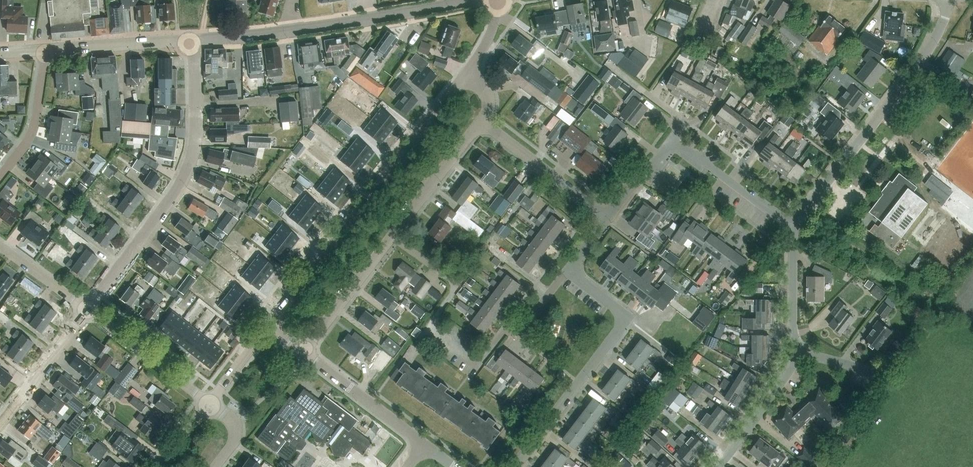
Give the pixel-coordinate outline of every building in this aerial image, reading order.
[(12,8),(6,7),(6,0),(0,0),(0,17),(5,18),(5,16),(7,17),(7,31),(26,32),(26,16),(20,16),(21,8),(12,8)] [(89,0),(52,0),(52,1),(48,1),(49,16),(51,16),(52,27),(50,27),(52,39),(85,36),(83,13),(91,13),(89,0)] [(108,33),(108,23),(107,19),(100,19),(98,0),(89,0),(91,13),(91,20),(90,20),(91,36),(101,35),(101,34),(108,33)] [(131,7),(131,0),(121,0),(122,4),(109,5),(111,23),(108,23),(108,33),(109,34),(124,33),(122,9),(130,9),(130,7),(131,7)] [(152,7),(150,7),(149,0),(131,0),(131,7),(136,6),(137,23),(151,22),(151,12),(152,12),(152,7)] [(169,0),(160,0),(160,4),(159,5),(160,21),(174,20),(173,10),(174,6),(173,3),(169,3),(169,0)] [(246,0),(223,0),(223,2),(225,2),(226,15),(247,13),(246,0)] [(261,1),(258,11),(273,16),(278,0),(260,0),(260,1),(261,1)] [(617,18),(618,25),(628,23),(627,16),(630,16),(629,11),(634,10),(633,1),(627,2),(627,0),(614,0),(617,11),(613,11),(615,19),(617,18)] [(730,14),(743,19),(747,10),(751,11),(754,5),(754,3),(753,1),(751,0),(737,0),(736,5),(734,4),(730,14)] [(771,14),(768,19),(763,16),(759,23),(769,29),(776,18),(781,21),(791,6),(781,0),(776,0),(768,13),(771,14)] [(611,29),(607,1),(595,3),(598,21),(602,20),(604,30),(611,29)] [(668,14),(666,20),(674,23),(676,17),(687,22),(692,9),(673,1),(668,14)] [(568,10),(561,12),(564,26),(572,25),(573,32),(587,30),(585,22),(582,4),(574,5),(568,6),(568,10)] [(891,32),(890,40),(903,41),(905,25),(902,24),(904,14),(886,11),(885,23),(884,31),(891,32)] [(554,16),(537,19),(539,32),(557,29),(557,28),(564,26),(561,12),(554,13),(554,16)] [(837,39),(846,28),(829,15),(821,26),(819,25),(808,40),(827,54),(838,40),(837,39)] [(673,25),(659,20),(655,32),(668,37),(673,25)] [(629,22),(632,37),(640,35),(637,21),(629,22)] [(729,35),(736,40),(745,27),(738,22),(729,35)] [(779,31),(799,46),(805,38),(786,22),(779,31)] [(739,41),(746,46),(757,28),(750,23),(739,41)] [(450,58),(460,30),(448,26),(441,45),(445,46),(442,55),(450,58)] [(886,42),(865,30),(858,41),(880,53),(886,42)] [(367,69),(378,53),(384,58),(398,39),(387,32),(374,50),(370,48),(359,63),(367,69)] [(568,45),(572,35),(566,32),(561,43),(568,45)] [(597,51),(608,49),(608,51),(614,51),(613,48),(614,48),(612,35),(595,37),(597,51)] [(533,45),(519,36),(512,46),(529,59),(533,54),(539,59),(547,49),(536,41),(533,45)] [(353,55),(344,67),(351,72),(366,50),(357,44),(348,45),(347,38),(325,41),(327,58),(334,57),(335,65),(340,64),(339,57),(353,55)] [(425,54),(429,44),(421,41),(418,51),(425,54)] [(300,65),(305,64),(306,70),(314,69),(313,63),(322,62),(319,42),(298,45),(300,56),(299,56),(300,65)] [(564,53),(568,45),(561,43),(558,51),(564,53)] [(721,58),(725,48),(719,46),(715,56),(721,58)] [(265,50),(269,77),(283,76),(282,68),(280,48),(265,50)] [(627,59),(641,69),(649,59),(635,49),(627,59)] [(684,49),(681,56),(693,61),(696,55),(684,49)] [(959,56),(949,49),(938,66),(948,73),(959,56)] [(204,78),(222,78),(222,68),(228,68),(228,62),(233,62),(233,53),(226,53),(226,50),(206,50),(206,61),(204,61),(204,78)] [(263,77),(260,51),(247,52),(248,60),(247,62),(248,68),(249,68),(251,88),(258,87),(258,78),(263,77)] [(885,69),(877,63),(882,57),(871,51),(864,59),(869,62),(858,76),(872,87),(885,69)] [(432,82),(436,76),(425,68),(429,63),(416,53),(409,62),(422,72),(419,75),(418,74),(412,82),(423,90),(431,80),(432,82)] [(564,92),(555,85),(530,66),(529,67),(521,61),(519,64),(506,54),(498,63),(506,70),(506,71),(507,72),(508,73),(509,73),(511,73),(512,74),(515,69),(523,75),(523,76),(548,95),(557,102),(556,103),(564,108),(572,98),(564,92)] [(120,99),(118,99),(115,56),(91,58),(93,78),(102,78),(103,90),(109,90),(110,100),(108,100),(111,131),(103,132),(104,143),(118,142),(121,120),(120,99)] [(445,69),(447,61),(436,57),(433,65),(445,69)] [(171,59),(158,59),(158,89),(154,89),(154,105),(169,105),(175,105),(175,89),(174,89),(174,70),(177,70),(171,70),(171,59)] [(143,60),(130,60),(131,78),(126,78),(126,86),(139,85),(139,78),(144,78),(143,60)] [(714,71),(718,65),(711,61),(707,67),(714,71)] [(685,78),(679,75),(684,65),(679,63),(667,87),(672,90),(671,93),(675,95),(685,78)] [(7,66),(0,66),(0,97),(16,96),(16,80),(8,80),(7,66)] [(344,67),(342,66),(340,69),(347,76),(351,72),(344,67)] [(356,67),(349,77),(369,91),(376,81),(356,67)] [(606,67),(599,77),(606,82),(612,72),(606,67)] [(395,75),(405,82),(409,77),(399,69),(395,75)] [(691,81),(685,78),(675,95),(679,97),(681,94),(687,97),(700,73),(696,71),(691,81)] [(95,90),(85,84),(84,80),(78,80),(77,74),(65,74),(65,73),(56,74),(56,83),(57,83),(58,91),(75,90),(76,96),(94,94),(95,90)] [(704,75),(700,73),(687,97),(693,100),(691,104),(695,106),(705,88),(699,85),(704,75)] [(839,102),(852,112),(865,96),(859,91),(863,86),(848,74),(841,83),(849,89),(839,102)] [(572,95),(584,105),(600,84),(589,75),(572,95)] [(711,92),(705,88),(695,106),(699,108),(701,105),(707,108),(714,95),(720,99),(726,89),(729,84),(718,78),(711,92)] [(417,101),(410,95),(413,90),(400,79),(391,90),(397,94),(400,90),(405,94),(395,106),(406,115),(417,101)] [(298,84),(290,85),(291,92),(299,91),(298,84)] [(282,94),(281,86),(269,88),(270,95),(282,94)] [(300,88),(299,88),(303,125),(307,125),(309,125),(312,124),(312,122),(311,117),(314,116),(313,109),(314,109),(320,108),(318,86),(312,87),(300,88)] [(752,87),(748,94),(755,99),(760,93),(752,87)] [(238,100),(237,89),(218,90),(219,101),(238,100)] [(629,105),(621,115),(635,125),(640,119),(638,118),(646,107),(639,101),(643,96),(634,90),(625,102),(629,105)] [(762,104),(767,97),(762,93),(757,100),(762,104)] [(822,104),(825,100),(815,93),(812,97),(822,104)] [(93,95),(82,96),(82,109),(94,109),(93,95)] [(718,125),(722,128),(734,112),(729,107),(735,99),(731,96),(715,117),(721,122),(718,125)] [(519,108),(514,114),(526,123),(535,112),(537,114),(543,106),(535,100),(531,105),(526,101),(520,109),(519,108)] [(298,121),(296,101),(280,103),(281,123),(283,123),(289,122),(298,121)] [(125,119),(145,121),(147,105),(127,103),(125,119)] [(817,130),(830,141),(843,124),(835,118),(840,111),(828,103),(820,113),(826,117),(817,130)] [(596,104),(590,110),(602,119),(607,112),(596,104)] [(151,124),(152,124),(179,126),(180,118),(182,118),(182,111),(169,109),(169,105),(154,105),(154,108),(153,108),(151,124)] [(729,128),(734,131),(750,109),(746,107),(740,116),(734,112),(722,128),(726,131),(729,128)] [(380,108),(372,119),(389,133),(398,122),(380,108)] [(211,122),(226,122),(226,125),(239,125),(239,109),(211,109),(211,122)] [(570,125),(575,118),(562,109),(557,116),(570,125)] [(750,109),(734,131),(739,135),(737,138),(741,141),(752,125),(747,121),(753,112),(750,109)] [(51,117),(50,123),(51,123),(50,129),(71,132),(72,125),(77,125),(78,113),(66,111),(64,119),(51,117)] [(786,113),(782,119),(790,125),(795,119),(786,113)] [(616,150),(628,134),(623,131),(627,126),(616,117),(610,124),(614,127),(604,141),(616,150)] [(372,119),(363,130),(380,144),(389,133),(372,119)] [(764,120),(758,129),(752,125),(741,141),(744,144),(747,141),(752,145),(757,139),(761,142),(773,127),(764,120)] [(121,137),(149,140),(149,135),(151,136),(152,124),(151,124),(122,121),(121,137)] [(353,129),(343,121),(339,127),(349,134),(353,129)] [(561,121),(554,129),(560,133),(566,125),(561,121)] [(227,130),(211,130),(211,141),(227,141),(227,135),(250,131),(250,126),(250,125),(227,126),(227,130)] [(595,179),(605,166),(591,155),(598,146),(591,140),(572,126),(561,140),(580,155),(581,154),(584,156),(577,165),(595,179)] [(790,134),(794,137),(799,130),(795,127),(790,134)] [(71,132),(50,129),(49,135),(48,135),(48,140),(62,142),(61,150),(54,149),(74,152),(76,143),(80,136),(81,133),(71,132)] [(553,142),(560,133),(554,129),(548,138),(553,142)] [(0,149),(4,145),(5,145),(8,140),(0,134),(0,149)] [(762,163),(766,166),(778,149),(773,145),(779,137),(775,134),(768,143),(769,143),(759,155),(764,160),(762,163)] [(179,138),(179,137),(179,138),(170,137),(151,136),(149,135),(149,140),(148,152),(155,152),(155,157),(154,157),(175,160),(174,159),(177,148),(179,147),(178,143),(180,142),(179,138)] [(357,138),(348,149),(366,163),(374,152),(357,138)] [(248,139),(247,147),(270,148),(270,140),(248,139)] [(772,165),(777,169),(794,148),(790,145),(784,154),(778,149),(766,166),(770,169),(772,165)] [(254,167),(258,149),(233,148),(231,155),(230,155),(231,151),(225,149),(224,153),(210,149),(207,162),(222,166),(224,159),(254,167)] [(794,148),(777,169),(783,173),(780,177),(784,180),(796,163),(791,159),(798,150),(795,148),(794,148)] [(348,149),(340,160),(357,174),(366,163),(348,149)] [(489,154),(497,158),(500,152),(492,149),(489,154)] [(60,176),(68,167),(52,154),(51,155),(56,158),(52,163),(41,155),(37,160),(38,160),(34,165),(51,178),(55,172),(60,176)] [(150,158),(143,154),(140,159),(147,163),(150,158)] [(277,171),(300,188),(305,181),(310,185),(316,177),(288,156),(277,171)] [(483,156),(475,166),(486,174),(482,179),(494,189),(506,173),(483,156)] [(140,172),(147,176),(142,183),(152,189),(159,177),(156,175),(158,172),(145,164),(138,159),(132,168),(140,173),(140,172)] [(802,168),(796,163),(784,180),(788,183),(790,179),(796,183),(805,171),(806,171),(813,162),(809,159),(802,168)] [(89,170),(95,175),(103,165),(97,160),(89,170)] [(118,170),(110,164),(106,168),(115,175),(118,170)] [(46,183),(51,178),(34,165),(31,170),(30,169),(26,174),(39,183),(34,190),(45,198),(53,188),(46,183)] [(333,168),(325,179),(342,193),(351,182),(333,168)] [(209,173),(203,170),(197,181),(211,188),(209,191),(213,193),(215,192),(217,189),(220,190),(226,179),(210,171),(209,173)] [(869,230),(868,231),(893,249),(928,203),(914,192),(918,187),(899,173),(869,212),(882,222),(879,227),(875,224),(870,231),(869,230)] [(88,174),(84,182),(89,185),(93,177),(88,174)] [(8,181),(13,185),(17,180),(12,176),(8,181)] [(932,188),(929,192),(941,202),(950,190),(932,176),(926,184),(932,188)] [(469,177),(461,187),(471,195),(475,190),(480,195),(484,189),(478,185),(479,184),(469,177)] [(325,179),(316,190),(333,204),(342,193),(325,179)] [(513,180),(502,195),(512,202),(523,188),(513,180)] [(73,192),(79,198),(87,188),(80,183),(73,192)] [(135,207),(143,197),(132,188),(132,189),(126,184),(121,190),(128,195),(124,199),(135,207)] [(467,200),(471,195),(461,187),(452,198),(462,205),(458,210),(470,219),(478,208),(467,200)] [(8,204),(14,195),(5,188),(0,194),(0,217),(1,218),(3,216),(12,223),(20,213),(8,204)] [(77,200),(69,193),(62,201),(71,208),(77,200)] [(82,201),(93,210),(98,203),(87,194),(82,201)] [(306,194),(297,205),(314,219),(323,208),(306,194)] [(490,207),(501,216),(511,203),(499,194),(490,207)] [(526,195),(519,204),(519,205),(520,204),(529,212),(536,203),(526,195)] [(240,206),(224,197),(219,205),(235,215),(240,206)] [(128,217),(135,207),(124,199),(121,203),(115,198),(111,204),(117,208),(117,209),(128,217)] [(202,216),(203,214),(214,220),(218,213),(194,199),(188,209),(202,216)] [(273,219),(275,216),(259,201),(252,209),(273,229),(278,224),(273,219)] [(645,202),(637,213),(655,226),(659,220),(663,223),(666,219),(669,222),(674,215),(662,205),(657,211),(645,202)] [(41,209),(35,205),(32,209),(38,213),(41,209)] [(297,205),(288,216),(306,230),(314,219),(297,205)] [(451,227),(448,225),(453,219),(478,238),(484,230),(470,219),(458,210),(456,214),(446,206),(435,219),(438,221),(429,232),(441,241),(451,227)] [(550,220),(546,225),(558,235),(566,225),(552,215),(555,211),(548,206),(545,210),(542,215),(550,220)] [(29,238),(39,246),(49,233),(39,225),(43,220),(32,211),(24,220),(29,224),(21,233),(28,238),(29,238)] [(238,220),(228,212),(217,227),(225,233),(227,234),(238,220)] [(69,213),(64,224),(72,228),(77,217),(69,213)] [(655,241),(652,239),(655,235),(650,232),(655,226),(637,213),(629,224),(641,233),(637,239),(649,249),(655,241)] [(104,225),(101,229),(113,238),(120,227),(109,219),(109,220),(103,215),(99,221),(104,225)] [(175,227),(186,236),(184,239),(195,247),(201,239),(195,235),(196,233),(191,229),(193,226),(182,218),(175,227)] [(546,225),(538,220),(535,224),(542,230),(538,235),(551,244),(558,235),(546,225)] [(689,238),(693,242),(706,226),(702,223),(700,225),(695,221),(691,226),(686,222),(687,221),(687,220),(673,239),(683,246),(689,238)] [(506,227),(501,223),(495,231),(500,235),(506,227)] [(282,224),(274,235),(291,249),(299,238),(282,224)] [(64,233),(67,229),(62,225),(59,230),(64,233)] [(706,226),(693,242),(698,245),(692,253),(696,256),(713,235),(707,231),(709,228),(706,226)] [(222,239),(225,233),(217,227),(213,233),(222,239)] [(94,239),(105,248),(113,238),(101,229),(98,233),(93,229),(88,235),(94,239)] [(551,244),(538,235),(531,229),(528,233),(535,239),(531,244),(544,254),(551,244)] [(203,242),(213,249),(214,247),(219,240),(210,233),(204,240),(203,242)] [(274,235),(265,246),(282,260),(291,249),(274,235)] [(718,239),(713,235),(696,256),(700,259),(706,251),(711,255),(723,239),(719,236),(718,239)] [(178,248),(180,245),(168,236),(161,245),(167,249),(164,253),(179,263),(186,254),(178,248)] [(49,253),(57,243),(51,239),(44,249),(49,253)] [(517,248),(524,253),(537,263),(544,254),(531,244),(524,239),(521,243),(517,248)] [(726,242),(723,239),(711,255),(715,258),(709,266),(713,269),(730,248),(725,244),(726,242)] [(82,256),(78,260),(90,268),(98,258),(86,249),(86,250),(80,245),(76,251),(82,256)] [(224,245),(217,255),(225,261),(233,251),(224,245)] [(493,254),(503,261),(507,255),(497,248),(493,245),(489,250),(493,253),(493,254)] [(201,267),(208,258),(192,247),(185,255),(201,267)] [(604,275),(607,277),(620,261),(615,258),(621,250),(616,247),(600,269),(605,273),(604,275)] [(517,248),(513,252),(521,258),(517,263),(530,272),(537,263),(524,253),(517,248)] [(735,252),(730,248),(713,269),(718,272),(723,265),(728,268),(740,252),(737,250),(735,252)] [(670,252),(666,257),(675,265),(679,259),(670,252)] [(744,255),(740,252),(728,268),(733,272),(727,280),(731,283),(747,261),(742,257),(744,255)] [(259,254),(250,265),(267,279),(276,268),(259,254)] [(180,266),(171,260),(168,264),(165,261),(164,262),(154,255),(147,264),(159,273),(162,269),(172,276),(180,266)] [(495,257),(491,262),(497,266),(501,261),(495,257)] [(634,260),(630,257),(624,265),(620,261),(607,277),(610,280),(612,278),(617,282),(634,260)] [(71,269),(70,270),(82,279),(90,268),(78,260),(75,264),(70,260),(65,265),(71,269)] [(621,287),(625,290),(637,274),(633,271),(638,264),(634,260),(617,282),(622,285),(621,287)] [(402,291),(410,280),(417,285),(413,291),(422,298),(431,286),(423,279),(422,280),(415,274),(416,273),(403,263),(396,272),(401,276),(394,285),(402,291)] [(250,265),(241,276),(259,290),(267,279),(250,265)] [(671,265),(667,271),(665,273),(673,278),(678,271),(671,265)] [(808,278),(808,300),(824,301),(824,283),(832,283),(832,273),(815,266),(812,273),(817,275),(816,278),(808,278)] [(513,295),(521,285),(508,275),(508,276),(500,270),(497,274),(504,280),(500,285),(513,295)] [(625,290),(628,293),(630,291),(635,295),(651,274),(647,270),(642,278),(637,274),(625,290)] [(153,286),(159,278),(149,271),(143,279),(153,286)] [(3,274),(0,278),(0,298),(12,281),(3,274)] [(184,280),(191,284),(195,279),(189,274),(184,280)] [(656,277),(651,274),(635,295),(640,299),(638,301),(642,304),(654,287),(650,284),(656,277)] [(19,283),(37,296),(43,289),(25,276),(19,283)] [(470,277),(466,282),(471,286),(475,281),(470,277)] [(497,289),(493,295),(506,304),(513,295),(500,285),(493,279),(490,284),(497,289)] [(751,292),(762,292),(762,283),(751,283),(751,292)] [(235,284),(226,295),(244,309),(252,298),(235,284)] [(645,306),(647,304),(652,308),(656,303),(664,310),(677,293),(665,284),(661,290),(656,286),(655,288),(654,287),(642,304),(645,306)] [(130,307),(140,295),(141,296),(145,291),(137,285),(133,290),(130,287),(120,299),(130,307)] [(694,285),(689,291),(693,294),(698,288),(694,285)] [(886,293),(876,285),(870,293),(880,301),(886,293)] [(438,300),(442,295),(432,287),(428,292),(438,300)] [(467,300),(468,299),(472,294),(465,288),(460,295),(467,300)] [(159,307),(157,306),(164,296),(154,289),(147,298),(146,297),(140,306),(144,309),(140,314),(149,320),(159,307)] [(401,316),(394,311),(399,305),(394,301),(396,299),(384,289),(377,299),(389,308),(392,310),(388,315),(397,322),(401,316)] [(490,299),(486,304),(499,314),(506,304),(493,295),(486,289),(483,293),(490,299)] [(727,291),(719,300),(725,306),(733,296),(727,291)] [(226,295),(218,306),(235,320),(244,309),(226,295)] [(765,295),(763,297),(763,299),(746,299),(746,305),(751,305),(751,311),(773,311),(774,299),(771,299),(771,297),(770,295),(765,295)] [(492,322),(499,314),(486,304),(479,299),(475,303),(483,309),(479,313),(492,322)] [(39,300),(35,306),(41,310),(38,315),(49,323),(56,312),(46,304),(45,305),(39,300)] [(466,314),(470,308),(460,301),(456,307),(466,314)] [(855,319),(845,312),(848,308),(840,302),(832,313),(836,316),(830,325),(836,330),(835,331),(840,335),(841,334),(842,334),(849,325),(850,326),(855,319)] [(877,312),(885,319),(892,309),(884,303),(877,312)] [(416,306),(411,312),(421,319),(426,313),(416,306)] [(484,333),(492,322),(479,313),(472,307),(468,312),(475,318),(471,323),(484,333)] [(172,311),(158,328),(169,336),(182,319),(172,311)] [(376,335),(384,324),(389,328),(393,322),(384,315),(381,319),(379,317),(378,319),(367,311),(359,322),(376,335)] [(773,323),(773,312),(756,311),(756,318),(743,318),(743,329),(765,329),(765,323),(773,323)] [(0,312),(0,319),(5,324),(9,319),(0,312)] [(694,323),(704,331),(713,320),(702,312),(694,323)] [(41,333),(49,323),(38,315),(35,319),(29,314),(24,320),(30,324),(30,325),(41,333)] [(182,319),(169,336),(179,344),(193,327),(182,319)] [(878,350),(892,332),(878,321),(871,329),(873,330),(865,341),(878,350)] [(720,322),(717,329),(718,329),(723,332),(726,325),(723,324),(720,322)] [(193,327),(179,344),(189,352),(203,335),(193,327)] [(412,335),(416,338),(422,331),(418,328),(412,335)] [(26,353),(34,343),(23,335),(22,335),(17,331),(13,336),(19,341),(15,345),(26,353)] [(410,336),(404,331),(401,335),(406,340),(410,336)] [(369,349),(365,355),(372,360),(380,349),(374,343),(373,345),(356,332),(352,336),(349,334),(341,344),(356,356),(364,346),(369,349)] [(203,335),(189,352),(200,360),(213,343),(203,335)] [(718,339),(708,335),(704,345),(714,349),(718,339)] [(742,340),(752,340),(752,347),(769,347),(769,335),(742,336),(742,340)] [(105,347),(92,337),(84,347),(97,357),(98,355),(102,358),(97,365),(115,379),(120,372),(110,364),(113,360),(101,351),(105,347)] [(400,347),(388,337),(380,347),(393,356),(400,347)] [(635,350),(647,359),(652,352),(659,358),(662,354),(655,349),(654,350),(642,340),(635,350)] [(213,343),(200,360),(210,369),(224,351),(213,343)] [(18,364),(26,353),(15,345),(12,349),(6,345),(2,350),(8,355),(7,355),(18,364)] [(769,359),(769,347),(752,347),(746,347),(746,354),(742,354),(742,359),(747,359),(747,366),(763,366),(763,364),(765,364),(767,361),(767,359),(769,359)] [(500,366),(506,370),(516,358),(506,350),(499,360),(493,356),(486,366),(495,373),(500,366)] [(654,364),(647,359),(635,350),(626,361),(638,370),(644,362),(652,368),(654,364)] [(679,357),(671,351),(666,358),(674,364),(679,357)] [(695,358),(700,361),(703,357),(698,354),(695,352),(692,357),(695,358)] [(380,368),(389,357),(384,353),(375,365),(380,368)] [(77,356),(70,365),(87,378),(83,383),(92,390),(102,376),(93,369),(77,356)] [(516,377),(525,364),(516,358),(506,370),(501,377),(505,380),(510,373),(516,377)] [(446,392),(449,387),(442,382),(439,387),(438,390),(422,378),(423,376),(424,377),(428,372),(420,367),(417,371),(418,372),(416,374),(408,368),(411,365),(406,362),(401,368),(399,367),(391,378),(398,383),(397,384),(402,388),(405,384),(416,392),(414,396),(424,403),(426,399),(438,408),(435,411),(445,419),(448,415),(464,427),(461,430),(472,437),(474,434),(486,442),(483,446),(488,450),(500,434),(491,428),(493,426),(494,426),(497,422),(490,417),(486,421),(487,422),(486,424),(471,413),(475,407),(471,404),(468,408),(464,405),(467,401),(463,398),(458,404),(443,394),(445,391),(446,392)] [(740,372),(737,378),(751,386),(757,376),(734,362),(731,366),(740,372)] [(6,387),(13,377),(1,367),(2,365),(0,364),(0,383),(6,387)] [(535,372),(525,364),(516,377),(510,384),(515,387),(520,381),(525,384),(535,372)] [(624,389),(629,382),(636,388),(639,384),(632,379),(631,379),(619,370),(612,380),(624,389)] [(121,371),(117,376),(127,383),(131,378),(121,371)] [(535,392),(545,379),(535,372),(525,384),(520,391),(524,395),(529,388),(535,392)] [(73,386),(74,384),(62,375),(53,386),(65,395),(61,399),(77,412),(82,406),(71,397),(77,389),(73,386)] [(745,396),(751,386),(737,378),(733,383),(724,378),(722,382),(745,396)] [(631,394),(624,389),(612,380),(603,391),(615,400),(621,393),(628,398),(631,394)] [(121,386),(116,382),(109,391),(114,395),(121,386)] [(704,389),(694,382),(687,392),(697,399),(704,389)] [(739,406),(745,396),(722,382),(719,386),(728,392),(725,398),(739,406)] [(717,390),(707,383),(704,388),(714,396),(717,390)] [(672,387),(662,400),(675,410),(678,405),(682,408),(688,399),(672,387)] [(152,395),(149,400),(155,404),(154,405),(167,414),(175,405),(168,400),(170,397),(158,388),(157,388),(159,389),(154,396),(152,395)] [(276,414),(257,438),(288,461),(297,449),(295,447),(302,437),(304,439),(311,431),(312,432),(316,441),(326,442),(327,443),(327,442),(330,444),(330,445),(330,446),(334,455),(344,456),(345,456),(352,447),(362,455),(369,446),(372,442),(352,426),(357,419),(326,395),(321,401),(304,388),(295,400),(290,396),(276,414)] [(774,423),(789,438),(815,414),(830,430),(844,417),(825,396),(826,395),(820,388),(793,412),(788,406),(781,413),(783,415),(774,423)] [(51,399),(46,395),(38,405),(48,413),(52,408),(57,413),(64,405),(54,396),(51,399)] [(145,406),(133,396),(129,402),(141,411),(145,406)] [(599,418),(604,411),(611,417),(614,413),(607,408),(606,409),(594,400),(587,409),(599,418)] [(657,417),(667,406),(660,400),(650,411),(657,417)] [(710,400),(707,404),(715,410),(711,416),(725,426),(732,416),(710,400)] [(519,415),(524,409),(515,402),(510,408),(519,415)] [(621,409),(629,415),(633,410),(625,404),(621,409)] [(695,404),(691,410),(696,414),(700,408),(695,404)] [(606,423),(599,418),(587,409),(579,419),(592,428),(597,421),(604,427),(606,423)] [(725,426),(711,416),(704,410),(701,414),(703,415),(698,421),(718,435),(725,426)] [(147,419),(139,413),(135,418),(143,424),(140,429),(150,437),(161,423),(150,415),(147,419)] [(108,414),(104,420),(114,429),(115,427),(117,429),(124,434),(127,429),(108,414)] [(30,415),(24,422),(35,431),(48,441),(53,433),(46,428),(46,427),(30,415)] [(97,430),(102,423),(97,419),(91,426),(97,430)] [(584,438),(589,431),(596,437),(599,433),(592,428),(579,419),(571,429),(584,438)] [(643,419),(638,425),(644,429),(648,424),(643,419)] [(66,424),(61,430),(70,437),(80,425),(75,420),(69,427),(66,424)] [(32,435),(35,431),(24,422),(18,431),(33,443),(37,438),(32,435)] [(124,434),(114,447),(122,453),(121,454),(132,462),(143,447),(134,441),(138,436),(127,429),(124,434)] [(590,443),(584,438),(571,429),(563,440),(575,449),(581,441),(588,446),(590,443)] [(652,436),(664,447),(669,441),(657,431),(652,436)] [(682,433),(678,437),(698,454),(706,445),(693,433),(688,438),(682,433)] [(60,442),(65,446),(70,439),(65,436),(60,442)] [(678,437),(675,441),(681,447),(677,452),(690,464),(698,454),(678,437)] [(780,452),(779,453),(760,439),(750,452),(769,466),(773,461),(779,466),(786,457),(780,452)] [(1,454),(1,455),(8,460),(12,455),(21,462),(28,452),(12,440),(8,445),(3,440),(0,444),(0,453),(1,454)] [(655,455),(661,448),(651,440),(646,446),(655,455)] [(107,451),(96,442),(89,453),(99,461),(107,451)] [(52,464),(61,453),(52,446),(43,457),(52,464)] [(817,457),(804,448),(797,457),(810,466),(817,457)] [(634,454),(627,449),(623,453),(630,459),(631,458),(633,455),(634,454)] [(555,450),(548,459),(560,466),(562,466),(566,462),(573,466),(576,463),(569,458),(568,459),(555,450)] [(36,466),(46,466),(49,463),(38,455),(32,464),(36,466)] [(627,460),(621,455),(615,461),(622,466),(627,460)] [(67,456),(61,463),(66,466),(81,466),(67,456)] [(649,461),(657,466),(676,466),(664,457),(660,462),(653,456),(649,461)] [(261,466),(249,457),(242,466),(261,466)] [(591,466),(594,466),(597,463),(588,457),(584,462),(591,466)] [(110,459),(107,463),(103,461),(99,466),(120,466),(110,459)] [(548,459),(542,466),(560,466),(548,459)]
